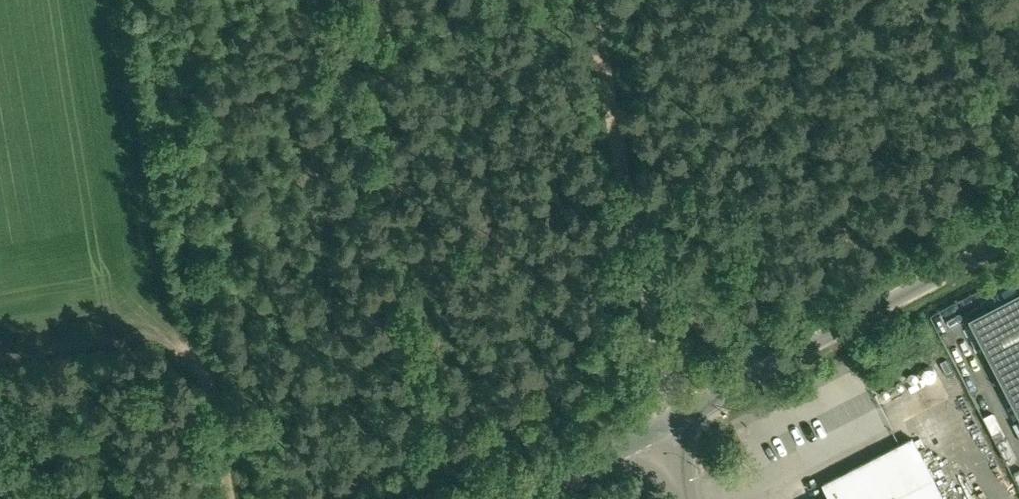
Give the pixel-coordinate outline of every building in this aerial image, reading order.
[(970,318),(1018,412),(1018,292),(970,318)] [(824,483),(830,496),(825,498),(945,498),(914,437),(824,483)]
